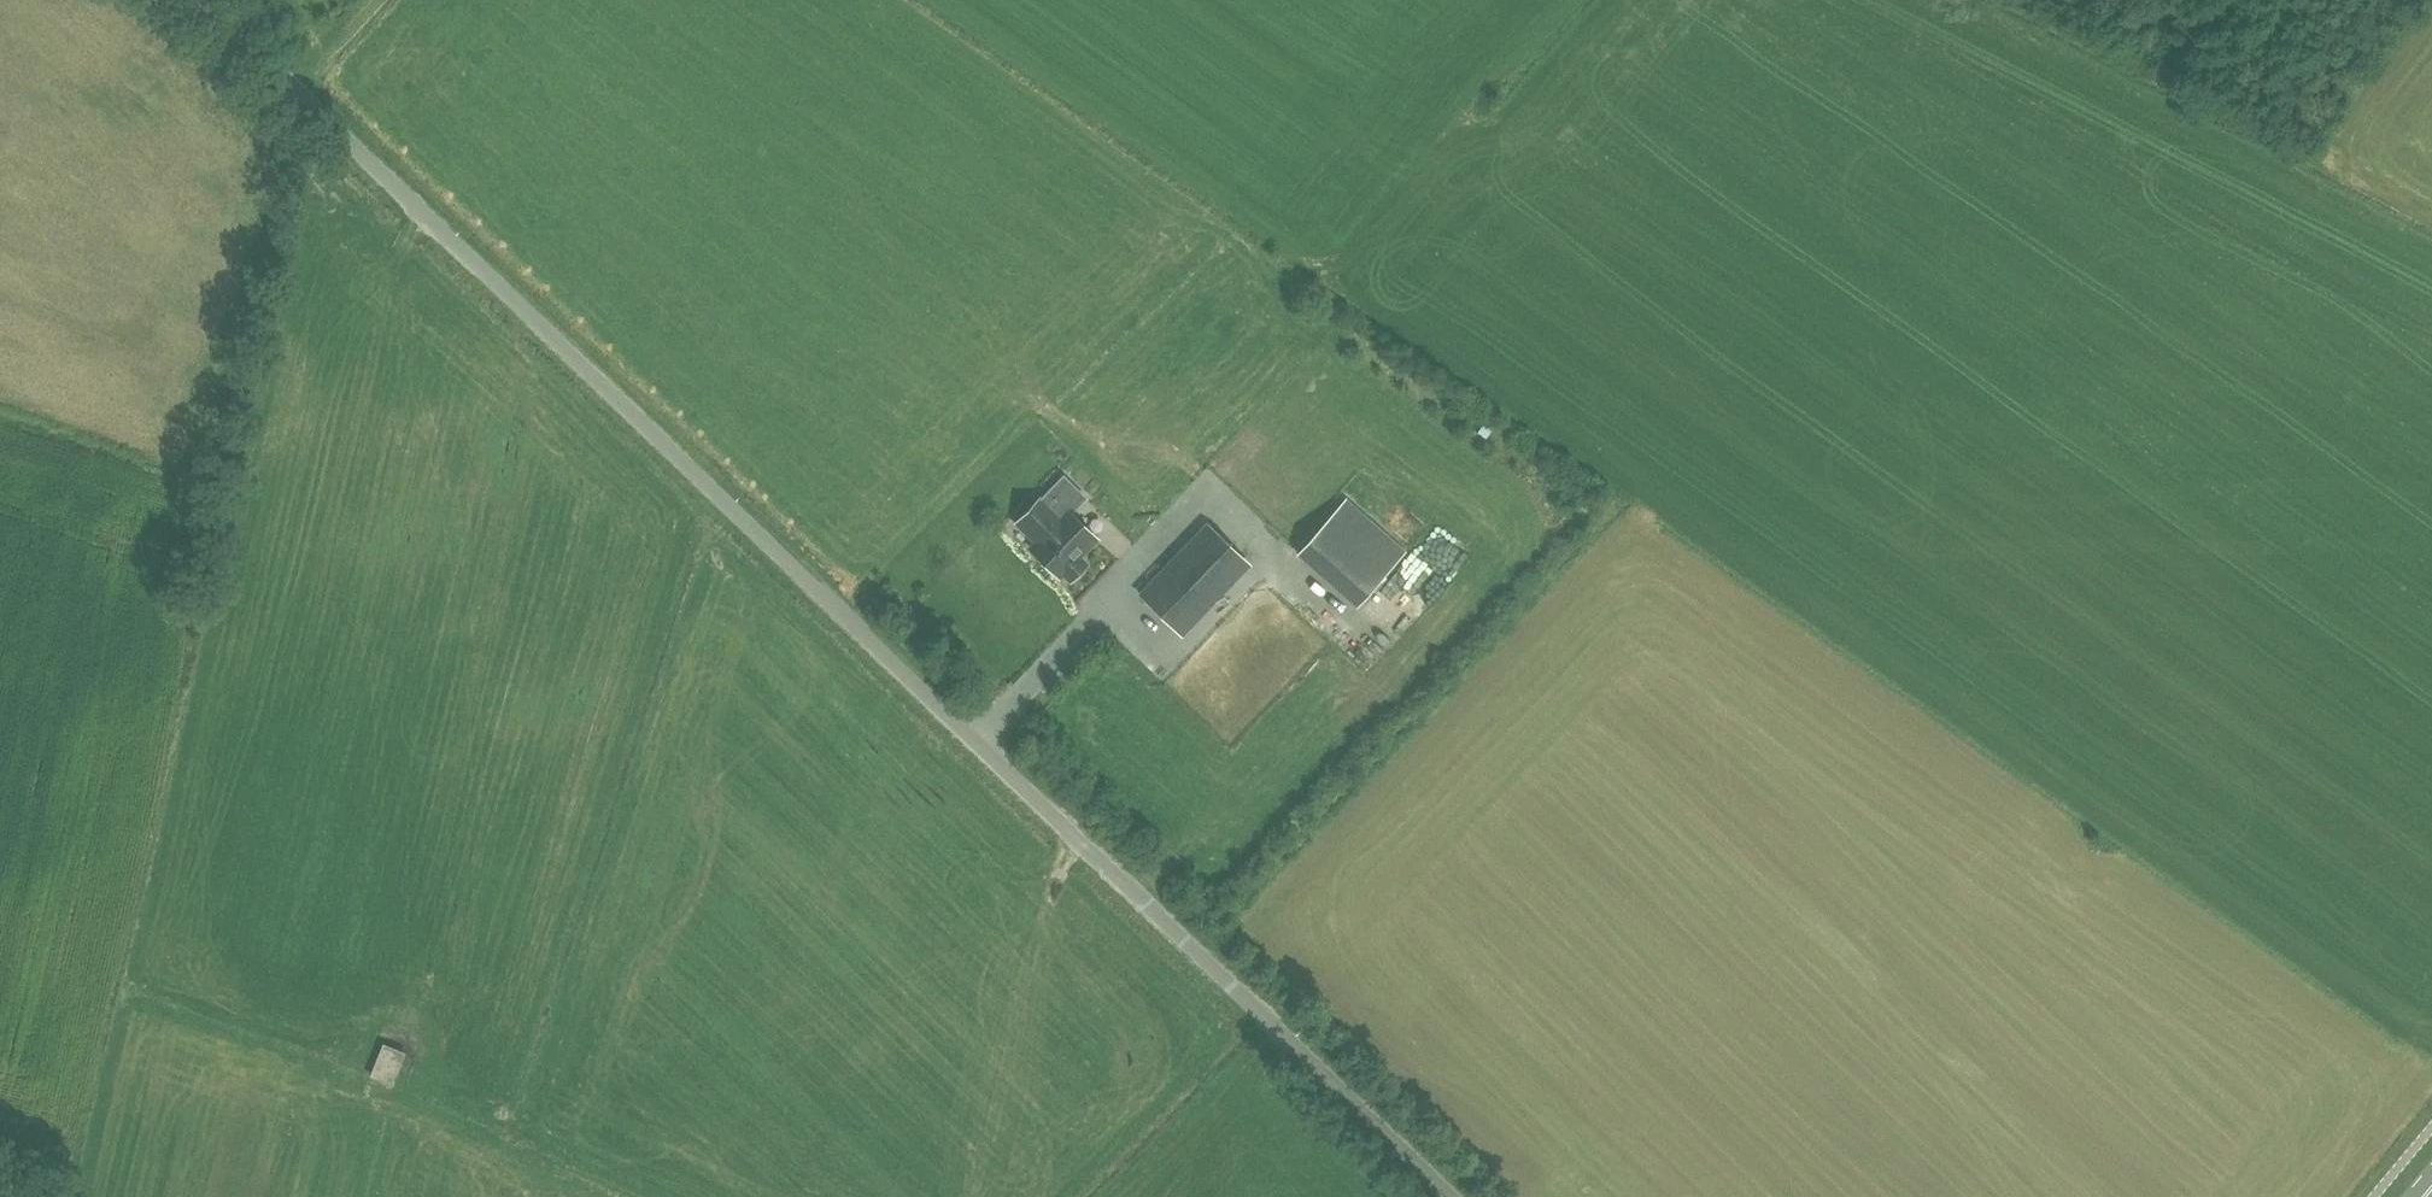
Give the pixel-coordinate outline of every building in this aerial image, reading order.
[(1086,497),(1063,475),(1017,522),(1036,541),(1030,547),(1060,576),(1063,572),(1068,577),(1072,574),(1076,573),(1080,569),(1080,565),(1084,561),(1079,556),(1096,538),(1070,513),(1086,497)] [(1346,500),(1299,553),(1356,604),(1403,551),(1346,500)] [(1207,524),(1140,594),(1182,634),(1248,564),(1207,524)] [(405,1052),(383,1043),(370,1075),(392,1085),(405,1052)]
